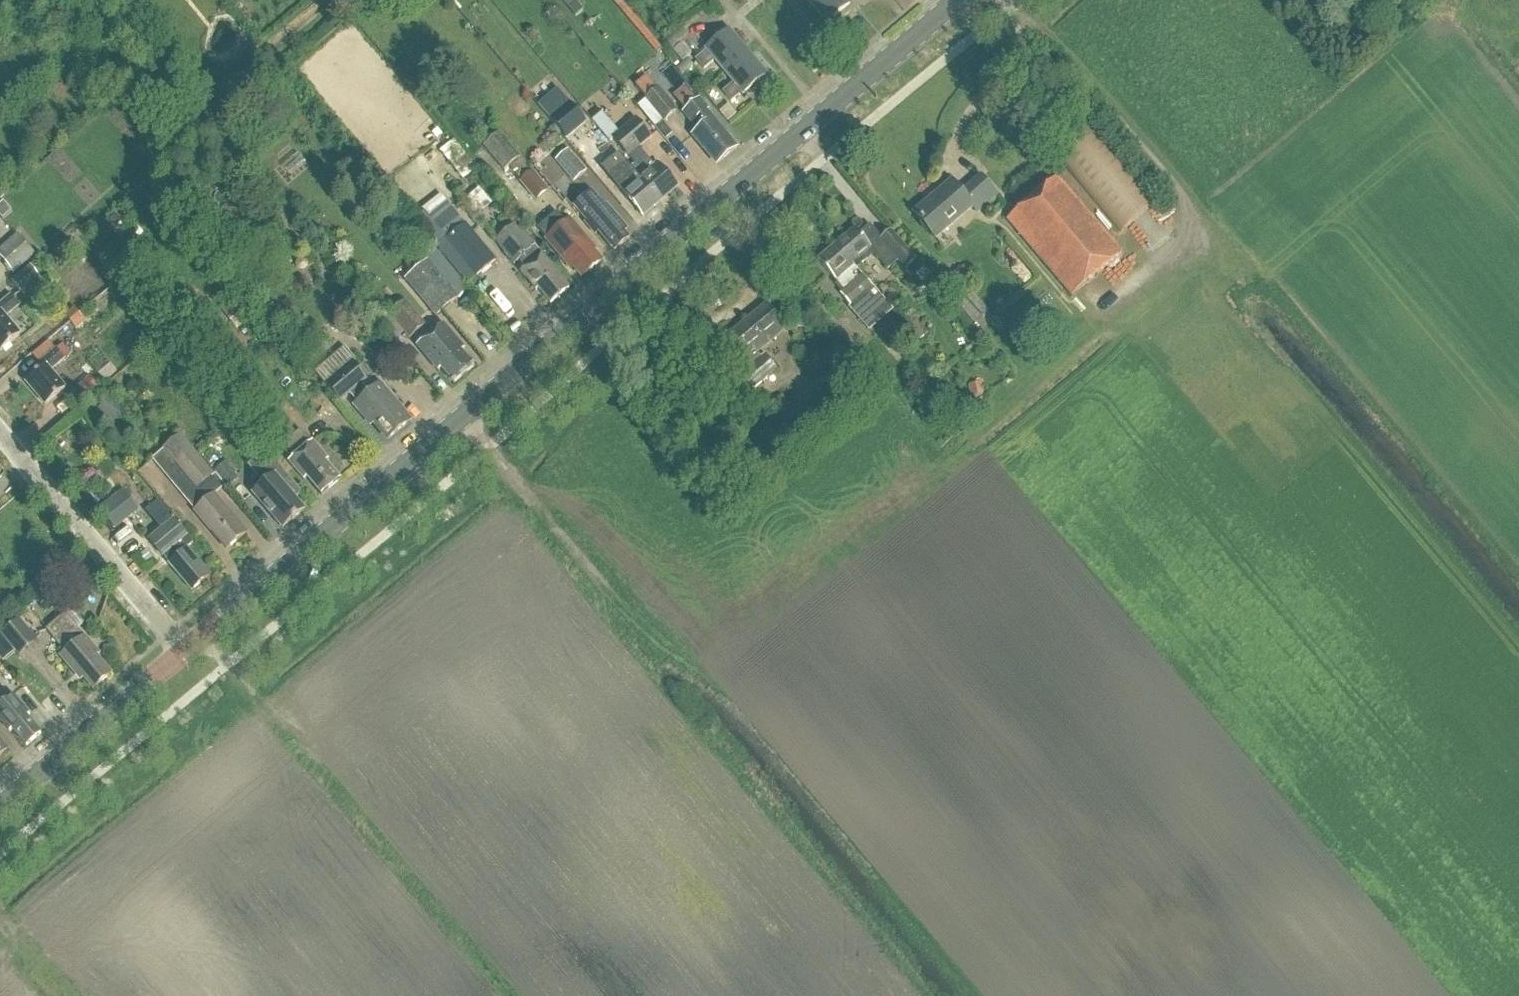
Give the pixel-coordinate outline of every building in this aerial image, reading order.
[(827,25),(850,5),(848,3),(852,0),(811,0),(808,2),(827,25)] [(669,40),(685,60),(695,53),(685,41),(692,36),(685,27),(669,40)] [(714,62),(724,73),(747,54),(729,32),(705,51),(707,53),(696,62),(703,71),(714,62)] [(723,94),(731,103),(741,94),(742,96),(766,76),(747,54),(724,73),(734,85),(723,94)] [(658,89),(647,98),(665,120),(675,111),(658,89)] [(712,119),(706,112),(708,111),(699,100),(683,114),(692,125),(693,124),(699,131),(691,137),(702,150),(705,148),(718,164),(737,149),(712,119)] [(551,121),(567,139),(586,122),(570,104),(551,121)] [(631,168),(660,203),(677,188),(657,164),(654,167),(639,148),(651,138),(636,120),(613,139),(635,165),(631,168)] [(498,134),(482,148),(502,171),(518,158),(498,134)] [(437,151),(460,180),(475,168),(452,139),(437,151)] [(585,171),(578,163),(568,150),(554,161),(572,182),(585,171)] [(631,168),(617,152),(608,160),(619,173),(611,180),(622,193),(621,193),(642,218),(660,203),(631,168)] [(550,168),(530,173),(535,193),(555,188),(550,168)] [(951,181),(913,214),(936,240),(973,209),(978,214),(997,197),(980,177),(961,193),(951,181)] [(1057,178),(1007,220),(1071,297),(1121,254),(1057,178)] [(461,202),(473,218),(490,204),(477,189),(461,202)] [(592,194),(576,207),(588,222),(586,224),(595,235),(598,232),(615,252),(628,241),(623,234),(626,231),(607,207),(605,209),(592,194)] [(367,212),(359,203),(352,209),(359,218),(367,212)] [(425,213),(414,221),(467,286),(497,263),(466,225),(465,226),(446,203),(429,218),(425,213)] [(1,221),(10,213),(2,204),(0,206),(0,220),(1,221)] [(557,213),(538,229),(547,240),(546,241),(571,271),(574,269),(583,279),(601,264),(592,254),(595,251),(570,221),(566,224),(557,213)] [(539,291),(552,306),(570,290),(516,226),(495,243),(515,266),(520,262),(526,269),(521,273),(537,293),(539,291)] [(836,245),(890,308),(891,307),(857,268),(874,254),(887,270),(898,261),(905,270),(915,261),(891,232),(881,240),(870,227),(860,235),(855,230),(836,245)] [(13,276),(36,256),(18,235),(0,250),(0,260),(13,276)] [(850,307),(867,327),(890,308),(836,245),(818,261),(845,292),(840,296),(850,307)] [(405,281),(436,317),(458,299),(427,262),(405,281)] [(46,285),(30,266),(11,282),(27,301),(46,285)] [(960,306),(977,325),(991,312),(974,293),(960,306)] [(1,352),(22,334),(7,317),(20,306),(13,297),(0,307),(0,351),(1,352)] [(404,303),(396,310),(392,305),(378,316),(397,340),(404,335),(408,341),(425,327),(404,303)] [(728,338),(748,362),(748,361),(753,366),(742,376),(754,390),(778,370),(765,355),(762,358),(757,353),(785,330),(766,306),(728,338)] [(72,309),(64,316),(69,323),(78,315),(72,309)] [(78,315),(69,323),(75,329),(77,327),(83,322),(78,315)] [(158,324),(144,329),(148,342),(162,337),(158,324)] [(464,352),(443,326),(416,348),(438,374),(442,371),(454,385),(473,369),(461,354),(464,352)] [(27,382),(47,405),(66,389),(51,371),(66,359),(71,354),(63,345),(41,363),(44,367),(27,382)] [(99,374),(106,381),(118,370),(112,363),(99,374)] [(371,394),(363,386),(368,381),(355,366),(344,376),(334,364),(320,376),(330,388),(343,403),(352,396),(359,404),(357,406),(372,424),(376,421),(390,439),(407,425),(392,407),(395,404),(380,386),(371,394)] [(91,376),(69,394),(78,404),(100,386),(91,376)] [(94,414),(110,427),(114,422),(117,424),(129,409),(111,394),(94,414)] [(767,409),(780,425),(795,413),(781,397),(767,409)] [(306,481),(321,499),(341,482),(326,465),(329,462),(313,443),(311,444),(301,431),(299,433),(287,420),(272,433),(283,446),(294,459),(288,464),(304,483),(306,481)] [(195,492),(214,475),(182,436),(162,452),(195,492)] [(295,519),(304,512),(293,499),(298,495),(300,497),(301,496),(266,454),(249,468),(265,487),(253,497),(282,531),(291,523),(292,524),(296,521),(295,519)] [(225,462),(213,472),(226,487),(227,488),(238,479),(225,462)] [(246,534),(214,496),(194,513),(226,551),(246,534)] [(114,530),(129,519),(113,498),(99,509),(114,530)] [(155,524),(178,511),(171,498),(148,511),(155,524)] [(169,564),(192,591),(209,576),(187,549),(193,544),(174,521),(149,541),(162,557),(165,555),(171,562),(169,564)] [(79,672),(93,690),(111,675),(96,658),(99,655),(84,637),(65,615),(46,631),(65,653),(61,657),(75,675),(79,672)] [(16,654),(34,638),(17,617),(0,631),(0,635),(16,654)] [(27,747),(41,734),(27,718),(30,715),(13,695),(7,700),(0,693),(0,721),(10,732),(13,730),(27,747)] [(13,758),(0,743),(0,769),(13,758)]
